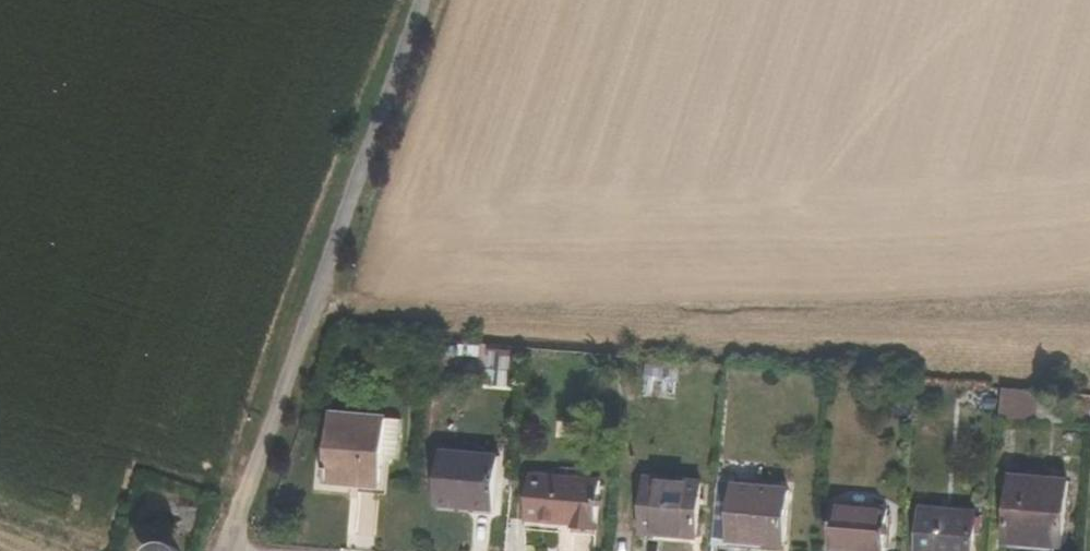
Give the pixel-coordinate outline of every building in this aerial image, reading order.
[(1002,389),(1001,416),(1036,418),(1037,390),(1002,389)] [(324,482),(381,488),(388,417),(331,411),(324,482)] [(436,505),(495,511),(500,458),(440,453),(436,505)] [(1012,475),(1006,540),(1062,546),(1069,482),(1012,475)] [(596,531),(601,483),(530,476),(526,520),(570,524),(570,529),(596,531)] [(696,538),(701,484),(648,479),(643,534),(696,538)] [(717,485),(712,539),(784,546),(787,492),(717,485)] [(828,549),(853,550),(886,550),(891,505),(833,500),(828,549)] [(976,515),(922,510),(919,550),(931,550),(973,550),(976,515)] [(525,526),(570,529),(570,524),(526,520),(525,526)]
